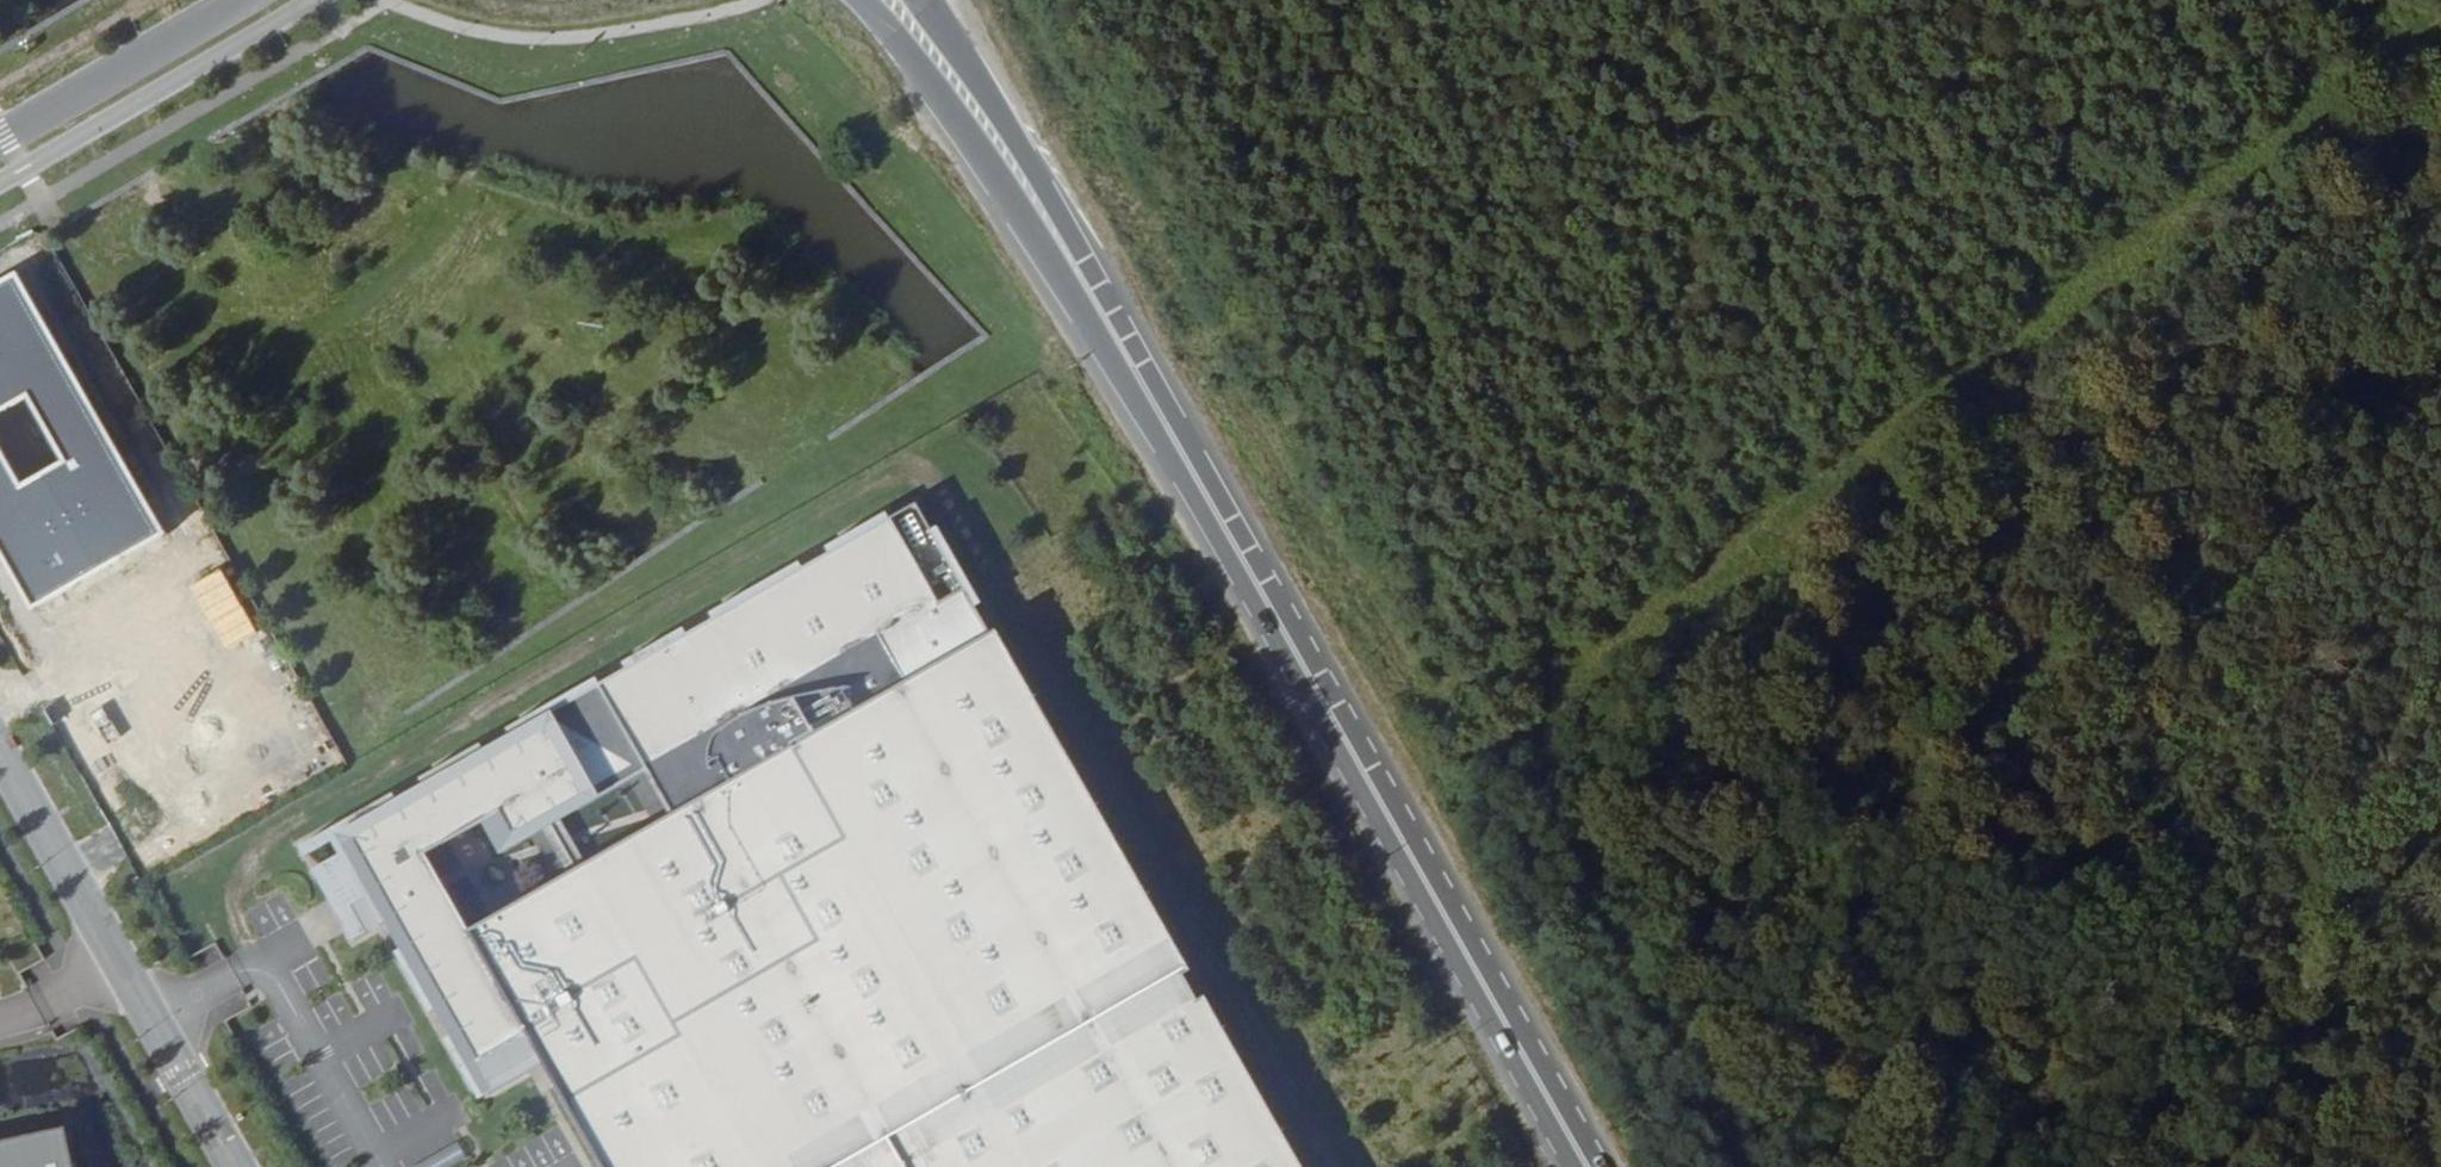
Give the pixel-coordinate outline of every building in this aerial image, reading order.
[(14,273),(0,281),(0,557),(30,609),(163,533),(14,273)] [(340,835),(488,1092),(542,1061),(603,1166),(1298,1166),(915,504),(340,835)] [(65,1127),(0,1142),(0,1166),(74,1166),(65,1127)] [(425,1151),(430,1166),(431,1166),(464,1155),(458,1139),(425,1151)]
